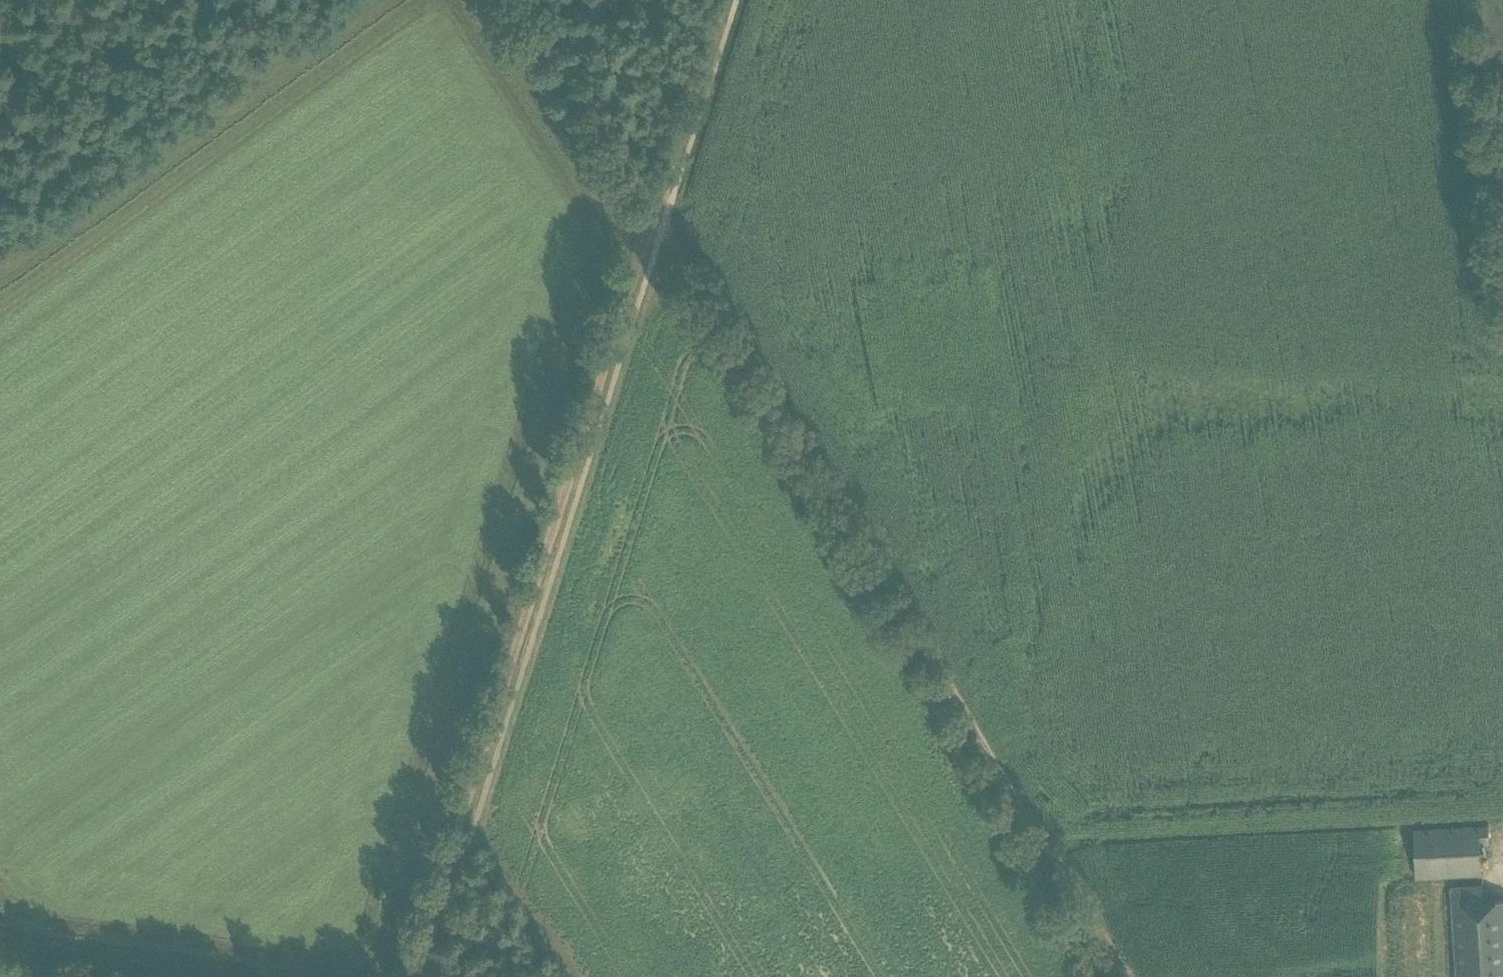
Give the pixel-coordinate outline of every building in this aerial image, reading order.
[(1412,829),(1414,879),(1481,876),(1479,841),(1488,841),(1487,825),(1412,829)] [(1456,975),(1457,976),(1502,976),(1502,901),(1482,902),(1481,886),(1451,888),(1456,975)]
